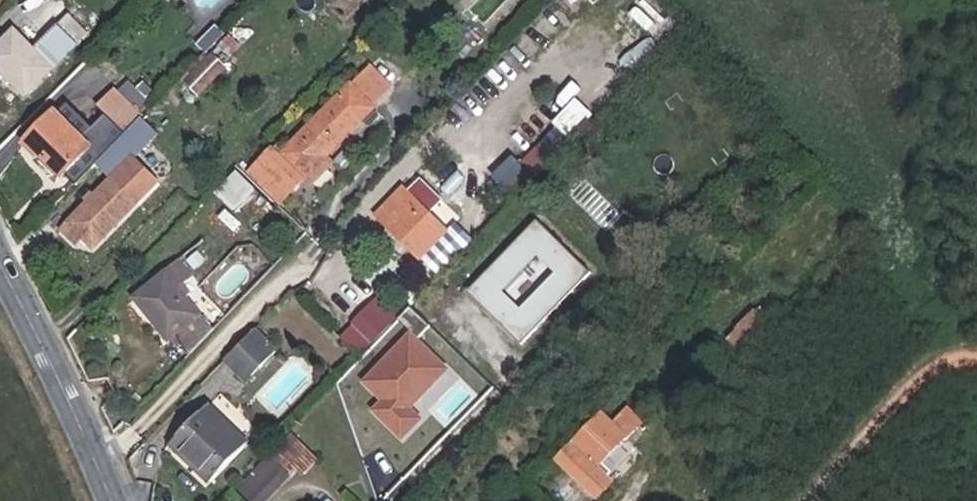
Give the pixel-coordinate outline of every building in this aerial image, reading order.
[(89,32),(71,14),(36,50),(17,31),(0,48),(0,65),(28,92),(89,32)] [(195,47),(203,56),(223,36),(215,28),(195,47)] [(201,95),(228,67),(214,53),(186,81),(201,95)] [(394,86),(373,65),(353,85),(375,106),(394,86)] [(328,156),(376,108),(352,85),(281,156),(275,149),(252,173),(282,201),(306,177),(313,183),(334,162),(328,156)] [(88,152),(98,162),(136,124),(132,120),(140,112),(116,89),(98,107),(107,115),(84,137),(59,113),(29,142),(64,177),(88,152)] [(574,96),(557,113),(543,99),(522,120),(539,137),(555,121),(566,133),(589,111),(574,96)] [(68,220),(83,235),(94,245),(159,179),(133,154),(157,129),(144,116),(136,124),(98,162),(96,164),(110,177),(68,220)] [(500,188),(514,201),(531,183),(518,170),(500,188)] [(260,233),(280,213),(239,172),(219,193),(260,233)] [(380,215),(422,257),(445,233),(423,210),(433,200),(419,186),(409,196),(404,191),(380,215)] [(593,269),(538,218),(468,294),(524,345),(593,269)] [(83,235),(68,220),(62,226),(77,241),(83,235)] [(170,340),(202,316),(179,286),(192,276),(182,262),(137,297),(170,340)] [(374,345),(394,324),(375,306),(356,326),(374,345)] [(257,329),(226,360),(249,383),(279,352),(257,329)] [(448,369),(413,335),(367,381),(387,400),(377,410),(403,436),(421,418),(410,407),(448,369)] [(212,483),(250,444),(210,405),(172,445),(212,483)] [(319,459),(294,434),(241,488),(255,500),(284,471),(287,474),(295,465),(304,474),(319,459)] [(574,444),(557,461),(598,498),(614,482),(574,444)] [(602,461),(615,475),(633,459),(620,444),(602,461)]
